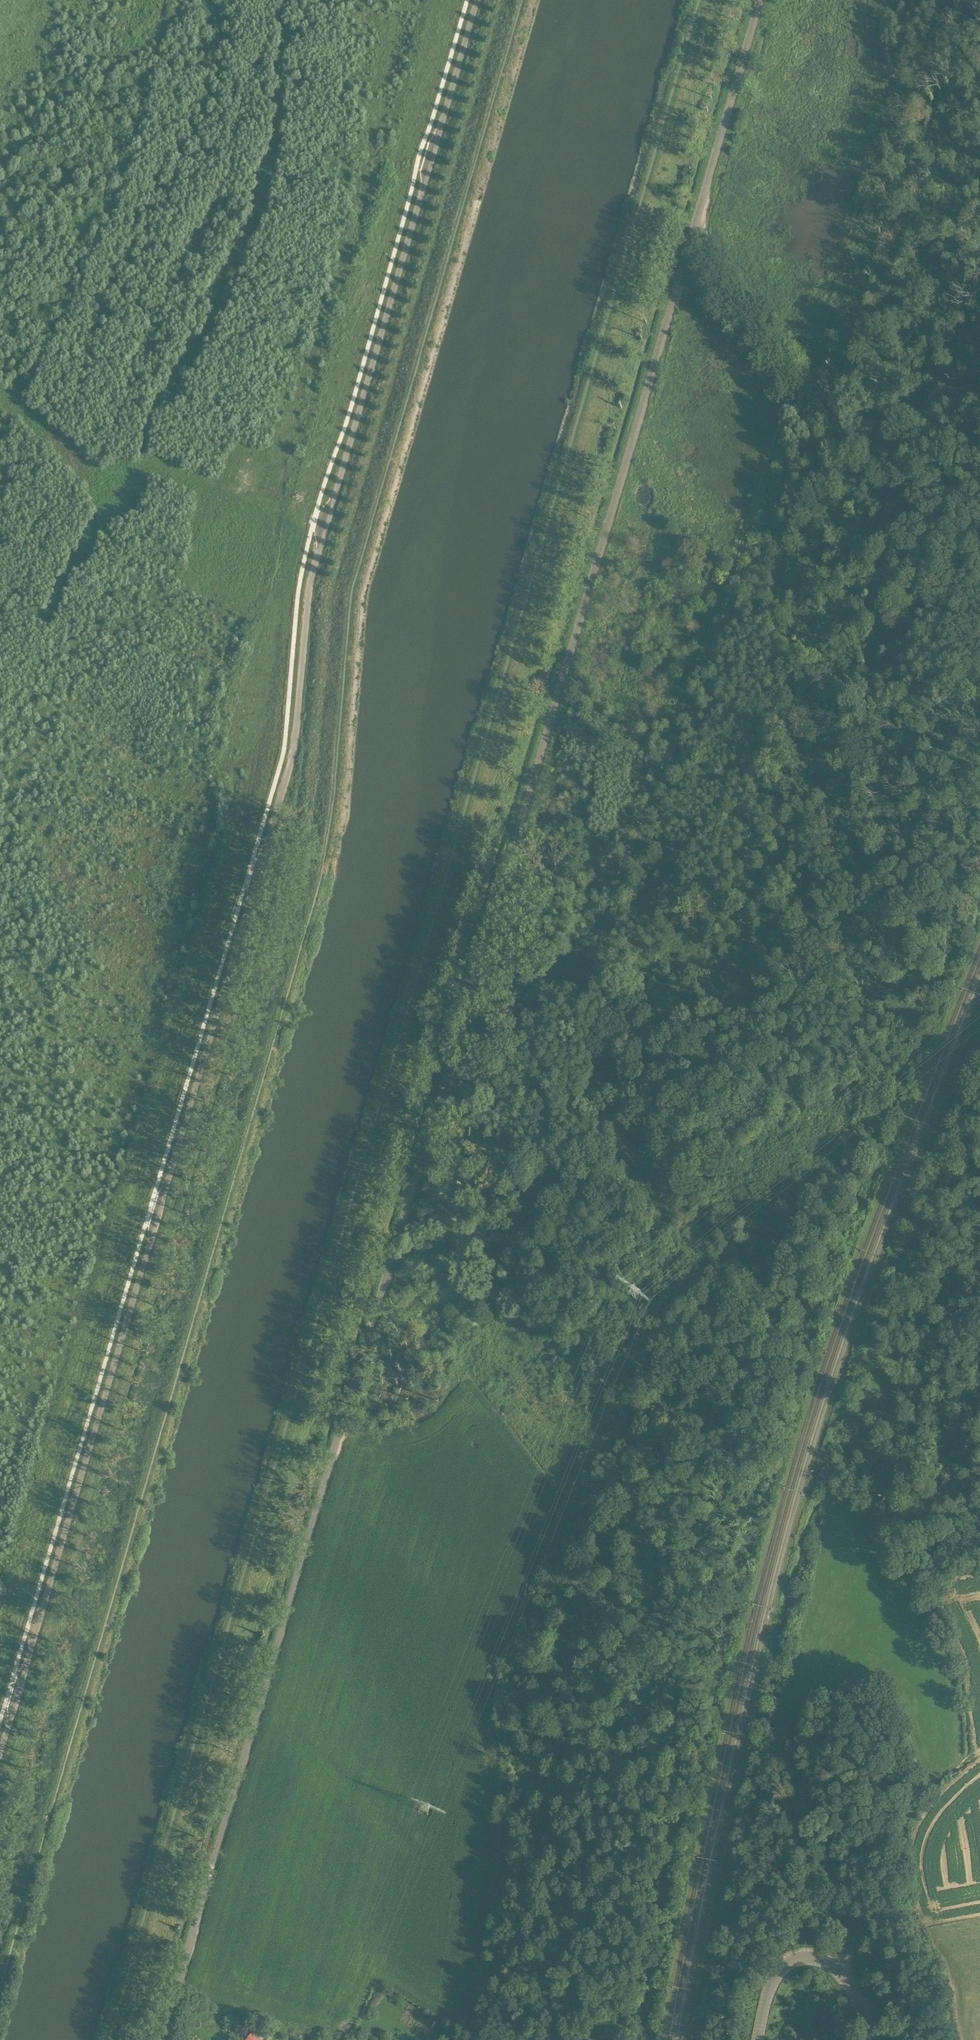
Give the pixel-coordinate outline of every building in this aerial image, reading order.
[(257,2036),(263,2030),(260,2027),(254,2033),(257,2036)]
